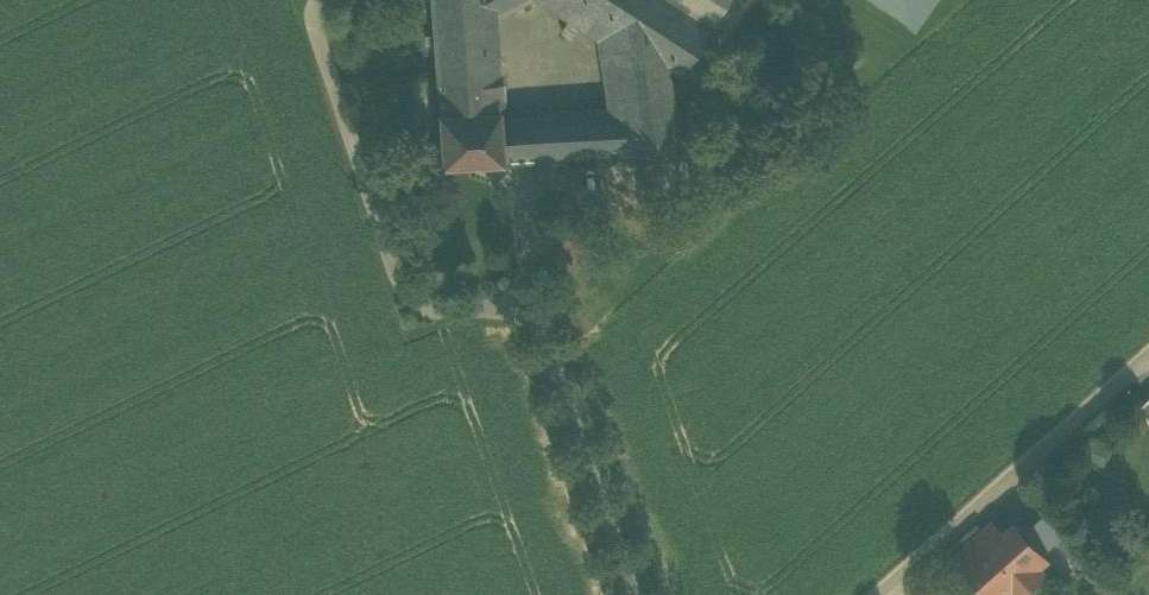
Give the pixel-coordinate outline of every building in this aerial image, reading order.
[(488,16),(487,0),(431,0),(436,76),(477,73),(478,54),(490,53),(488,16)] [(488,16),(498,16),(525,0),(487,0),(488,16)] [(596,39),(607,110),(626,109),(616,27),(573,0),(538,0),(596,39)] [(668,0),(573,0),(616,27),(666,60),(680,70),(709,26),(668,0)] [(709,26),(725,0),(668,0),(709,26)] [(490,53),(500,52),(498,16),(488,16),(490,53)] [(680,149),(666,60),(616,27),(626,109),(629,151),(680,149)] [(436,76),(438,111),(498,108),(498,103),(504,102),(500,52),(490,53),(478,54),(477,73),(436,76)] [(499,116),(498,108),(438,111),(441,162),(502,159),(499,116)] [(540,157),(629,151),(626,109),(607,110),(537,114),(540,157)] [(502,159),(540,157),(537,114),(499,116),(502,159)] [(1140,407),(1148,417),(1148,398),(1140,407)] [(1114,450),(1093,437),(1083,454),(1104,466),(1114,450)] [(1043,554),(1065,535),(1046,513),(1023,532),(1043,554)] [(961,553),(973,566),(977,562),(976,561),(1006,535),(995,523),(961,553)] [(977,562),(1004,593),(1011,588),(1044,559),(1015,526),(1006,535),(976,561),(977,562)] [(1088,560),(1068,536),(1059,544),(1079,567),(1088,560)] [(954,560),(965,573),(973,566),(961,553),(954,560)]
